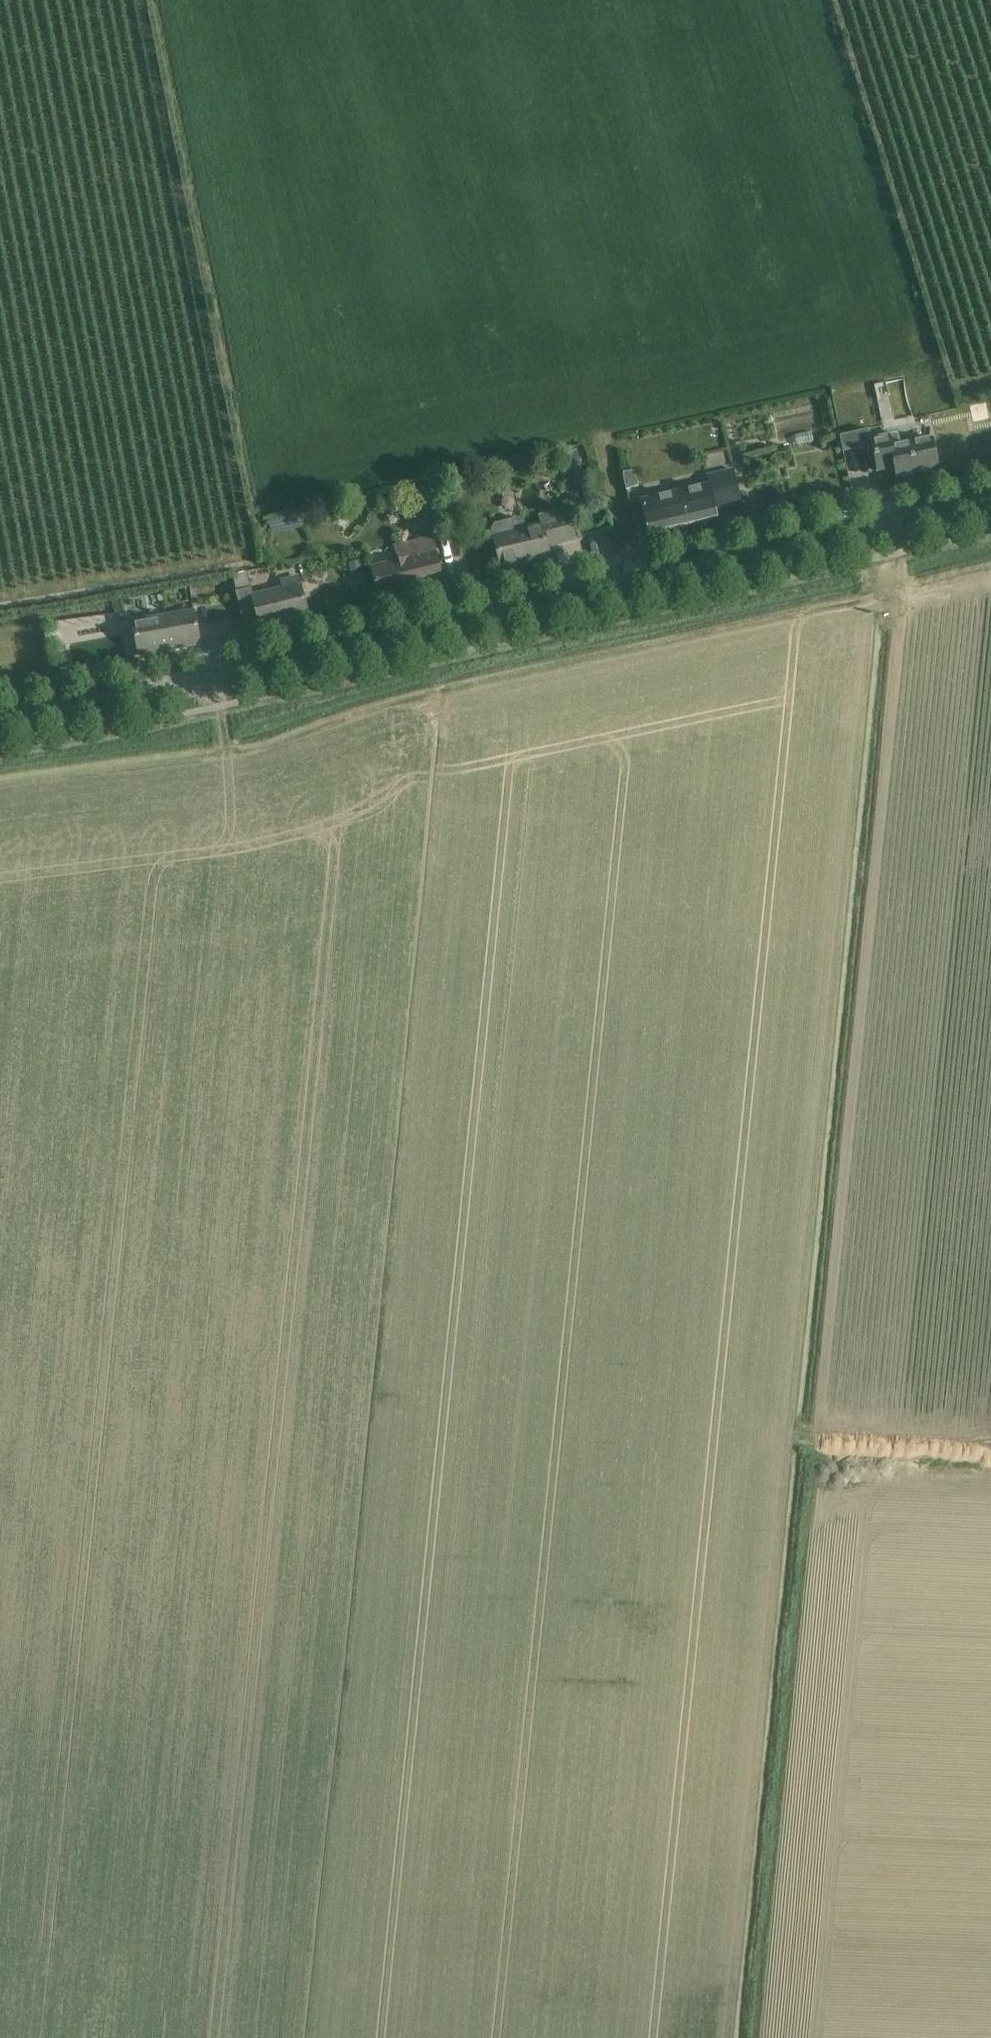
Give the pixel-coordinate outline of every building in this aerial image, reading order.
[(869,431),(840,437),(844,454),(873,447),(874,452),(878,472),(895,468),(897,478),(938,469),(934,449),(932,439),(900,447),(897,435),(871,441),(869,431)] [(736,459),(738,467),(788,456),(786,448),(736,459)] [(635,471),(623,473),(626,490),(638,486),(635,471)] [(742,507),(737,487),(734,471),(707,477),(710,487),(651,500),(642,502),(649,535),(717,519),(715,512),(742,507)] [(415,486),(399,490),(401,500),(418,496),(415,486)] [(492,530),(494,538),(502,571),(550,559),(547,547),(576,539),(569,511),(550,516),(552,524),(526,530),(524,522),(518,519),(494,525),(492,530)] [(372,569),(375,581),(379,600),(443,585),(432,539),(395,548),(397,554),(395,554),(396,560),(385,563),(385,566),(372,569)] [(248,575),(233,579),(236,592),(252,589),(248,575)] [(282,581),(284,589),(253,596),(252,589),(236,592),(242,616),(256,612),(260,630),(309,618),(299,577),(282,581)] [(133,623),(136,636),(139,656),(200,645),(194,612),(133,623)]
